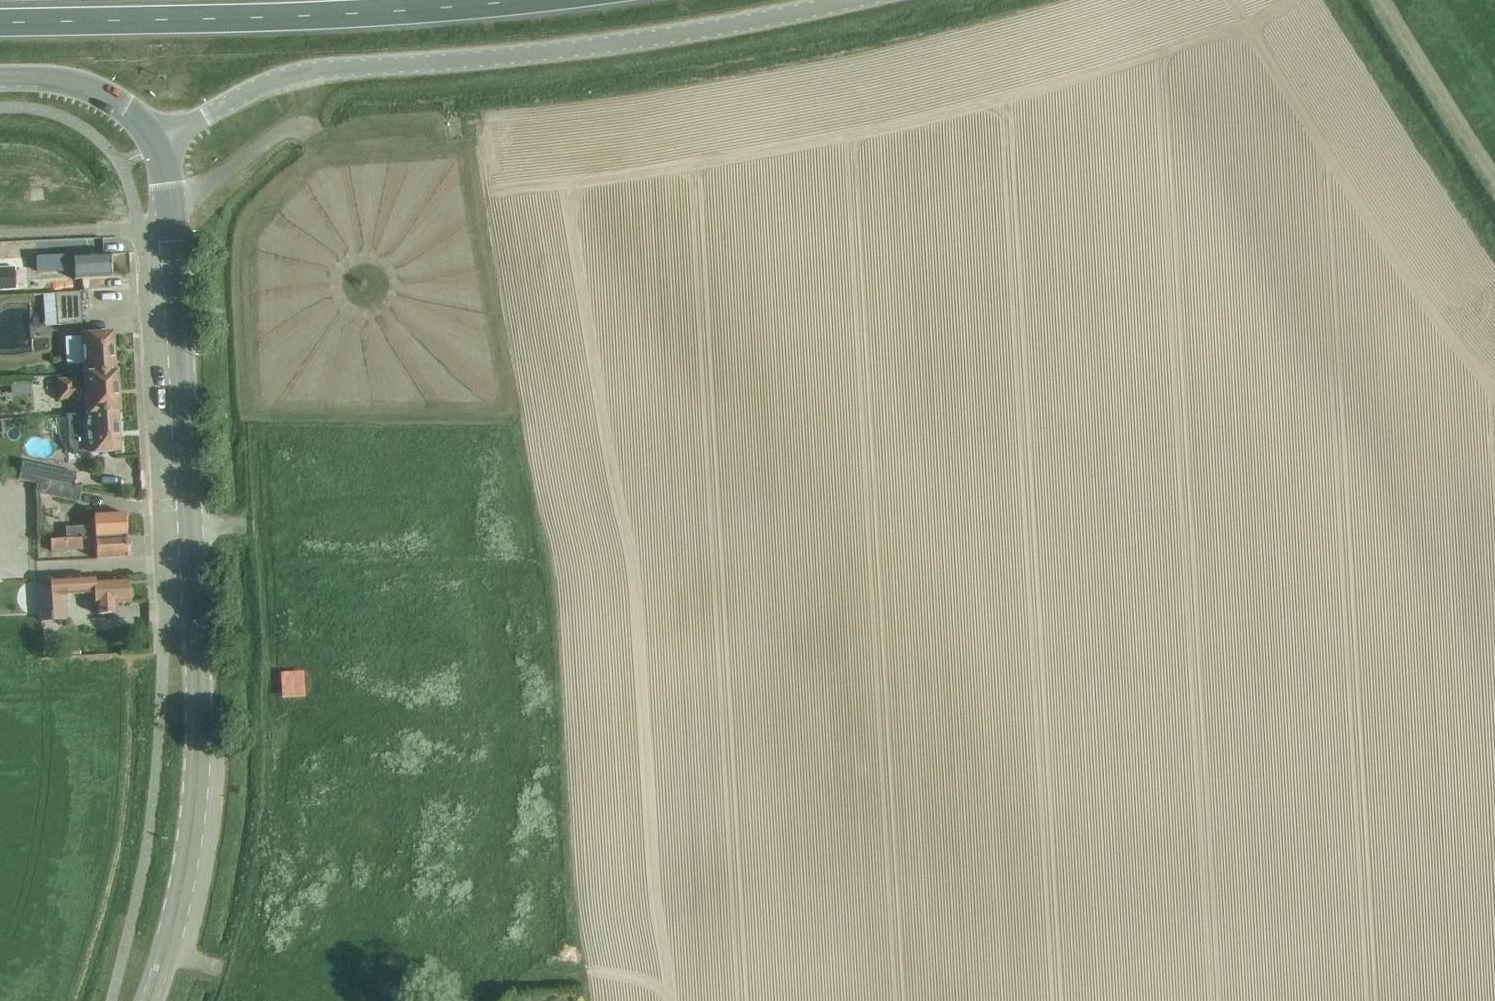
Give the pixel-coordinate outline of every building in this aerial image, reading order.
[(111,254),(36,258),(37,274),(76,272),(76,281),(112,279),(111,254)] [(0,268),(0,291),(17,290),(15,267),(0,268)] [(58,326),(83,325),(81,294),(56,295),(58,326)] [(113,335),(82,337),(85,376),(88,376),(116,375),(113,335)] [(75,380),(59,381),(60,401),(86,399),(87,415),(118,413),(120,413),(118,374),(116,375),(88,376),(85,376),(85,386),(75,386),(75,380)] [(87,415),(69,416),(71,449),(75,449),(75,455),(89,454),(120,452),(118,413),(87,415)] [(20,476),(19,481),(38,485),(39,480),(73,487),(76,474),(23,463),(20,476)] [(78,503),(81,489),(73,487),(39,480),(38,485),(36,495),(78,503)] [(67,540),(127,538),(126,516),(95,518),(96,528),(66,530),(67,540)] [(127,538),(67,540),(51,541),(52,553),(97,550),(97,561),(128,559),(127,538)] [(131,604),(130,581),(96,582),(96,578),(38,581),(39,606),(60,605),(60,592),(95,590),(96,605),(97,605),(97,615),(116,614),(115,604),(131,604)] [(284,666),(284,695),(308,695),(308,666),(284,666)]
